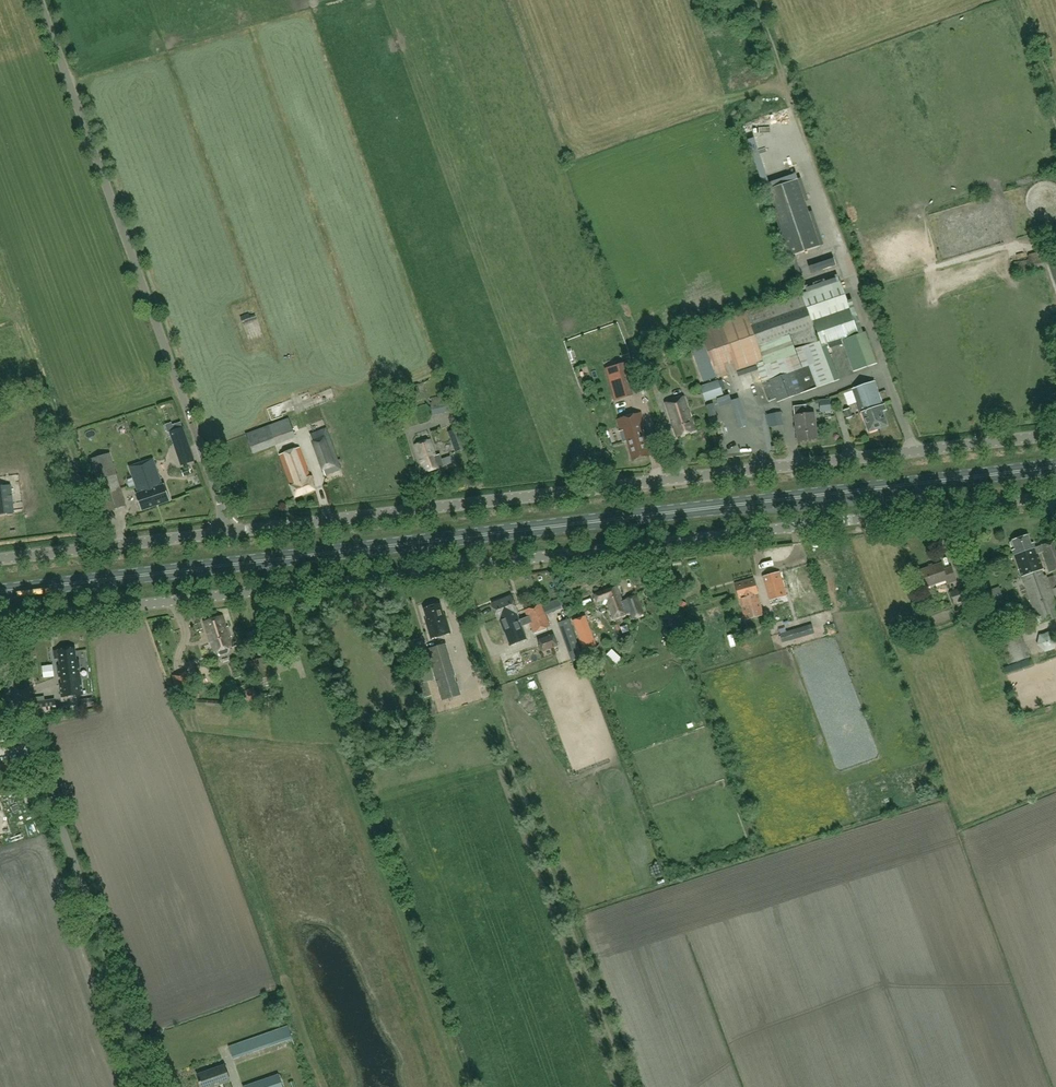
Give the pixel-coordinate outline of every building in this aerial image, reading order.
[(820,246),(797,179),(766,190),(789,257),(820,246)] [(1028,254),(1028,259),(1012,262),(1015,274),(1046,268),(1043,252),(1028,254)] [(1047,259),(1055,287),(1055,256),(1047,259)] [(801,293),(821,347),(846,339),(857,370),(876,364),(865,332),(858,335),(840,281),(802,294),(801,292),(801,293)] [(834,382),(821,347),(801,293),(700,328),(705,342),(689,348),(700,382),(716,375),(717,378),(726,375),(723,367),(732,364),(735,371),(754,364),(769,403),(776,400),(777,403),(834,382)] [(608,378),(615,400),(633,395),(624,363),(610,367),(613,377),(608,378)] [(756,376),(746,378),(749,392),(759,390),(756,376)] [(718,381),(700,387),(705,401),(723,395),(718,381)] [(874,382),(862,386),(868,403),(871,404),(876,419),(874,421),(877,429),(887,426),(882,412),(886,411),(884,405),(882,405),(874,382)] [(420,393),(418,386),(410,388),(412,395),(420,393)] [(868,403),(862,386),(851,389),(859,413),(861,412),(868,432),(877,429),(874,421),(876,419),(871,404),(868,403)] [(683,396),(665,402),(676,437),(694,431),(683,396)] [(449,399),(444,400),(431,403),(434,414),(452,410),(449,399)] [(821,412),(830,411),(829,399),(819,400),(821,412)] [(806,406),(794,407),(798,442),(817,440),(814,414),(807,415),(806,406)] [(849,408),(843,410),(846,419),(852,418),(849,408)] [(783,412),(771,413),(772,425),(784,424),(783,412)] [(641,413),(616,419),(623,443),(626,442),(631,461),(649,456),(644,437),(648,436),(645,425),(644,426),(641,413)] [(289,419),(246,435),(253,453),(295,437),(289,419)] [(183,428),(170,432),(177,451),(189,447),(183,428)] [(326,428),(310,434),(325,477),(342,471),(326,428)] [(460,428),(448,432),(455,453),(467,449),(460,428)] [(431,440),(415,445),(424,474),(443,468),(439,455),(436,456),(431,440)] [(299,448),(279,455),(296,499),(316,491),(299,448)] [(153,459),(141,463),(156,505),(164,503),(170,501),(171,501),(165,483),(164,484),(162,485),(153,459)] [(126,506),(113,463),(93,469),(106,512),(126,506)] [(156,505),(141,463),(130,467),(139,493),(137,494),(136,493),(142,511),(142,510),(156,505)] [(189,468),(181,471),(183,476),(191,474),(189,468)] [(0,487),(0,515),(14,514),(11,486),(0,487)] [(1010,542),(1011,546),(1013,546),(1015,550),(1012,551),(1020,577),(1025,576),(1027,582),(1024,583),(1038,624),(1055,618),(1055,604),(1046,574),(1043,575),(1042,570),(1043,570),(1038,554),(1042,552),(1049,573),(1055,571),(1055,541),(1035,548),(1034,543),(1031,544),(1028,535),(1012,541),(1012,542),(1010,542)] [(941,565),(916,573),(922,588),(946,581),(947,584),(956,581),(951,569),(944,571),(941,565)] [(780,573),(763,578),(770,600),(786,596),(780,573)] [(753,580),(735,585),(739,600),(745,620),(763,615),(757,595),(758,595),(753,580)] [(627,614),(617,587),(594,594),(598,606),(607,604),(613,619),(627,614)] [(964,587),(950,592),(954,603),(956,603),(962,620),(973,617),(967,599),(968,599),(964,587)] [(1001,597),(998,588),(986,593),(989,601),(1001,597)] [(511,597),(491,604),(505,642),(525,634),(511,597)] [(553,601),(557,611),(562,609),(558,599),(553,601)] [(427,620),(425,621),(431,639),(451,634),(445,615),(443,615),(440,604),(423,609),(427,620)] [(525,611),(533,633),(550,627),(541,604),(525,611)] [(576,608),(568,611),(571,617),(579,614),(576,608)] [(1005,608),(992,612),(996,626),(1009,622),(1005,608)] [(588,616),(576,620),(587,657),(599,653),(588,616)] [(229,651),(228,648),(232,647),(222,617),(205,622),(215,653),(218,652),(218,654),(221,656),(228,653),(229,651)] [(568,620),(559,624),(571,661),(581,658),(568,620)] [(835,622),(828,626),(832,635),(839,631),(835,622)] [(811,625),(780,634),(782,641),(813,632),(811,625)] [(1049,632),(1040,635),(1037,645),(1045,652),(1055,649),(1055,643),(1055,638),(1049,632)] [(547,651),(560,647),(557,635),(543,640),(547,651)] [(1021,635),(1001,643),(1009,665),(1030,658),(1021,635)] [(423,644),(410,647),(412,656),(425,653),(423,644)] [(442,645),(426,649),(440,698),(456,694),(442,645)] [(58,650),(53,651),(54,659),(59,659),(59,665),(57,665),(58,677),(61,677),(61,683),(59,684),(61,697),(82,695),(79,660),(76,661),(75,648),(57,650),(58,650)] [(45,667),(47,679),(58,678),(57,665),(45,667)] [(249,674),(240,677),(243,684),(251,682),(249,674)] [(92,699),(80,700),(81,708),(92,707),(92,699)] [(38,716),(57,713),(55,702),(37,704),(38,716)] [(233,1059),(292,1038),(288,1026),(229,1047),(233,1059)] [(197,1075),(202,1086),(213,1086),(230,1080),(225,1065),(197,1075)] [(243,1086),(282,1086),(278,1075),(243,1086)]
